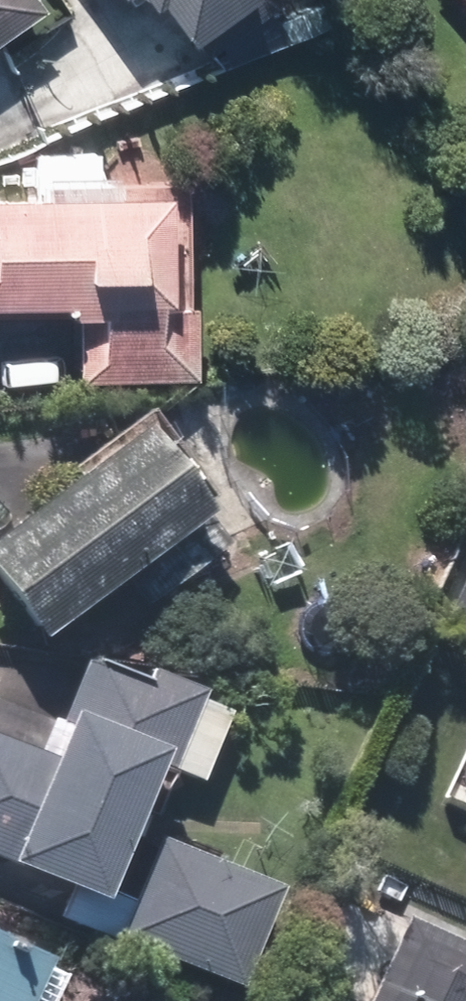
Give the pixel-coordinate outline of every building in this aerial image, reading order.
[(23,0),(0,0),(0,33),(31,11),(23,0)] [(163,50),(183,36),(204,65),(282,11),(274,0),(128,0),(163,50)] [(465,21),(465,0),(447,0),(465,21)] [(0,200),(0,315),(66,314),(68,386),(189,384),(186,196),(0,200)] [(130,440),(0,536),(0,615),(23,646),(191,521),(130,440)] [(451,609),(465,616),(465,576),(451,609)] [(145,774),(185,790),(215,715),(81,661),(50,739),(40,762),(0,746),(0,871),(90,908),(145,774)] [(270,890),(154,844),(114,943),(230,989),(270,890)] [(363,1000),(465,1000),(465,949),(402,919),(363,1000)] [(0,957),(0,1000),(18,1000),(32,972),(0,957)]
